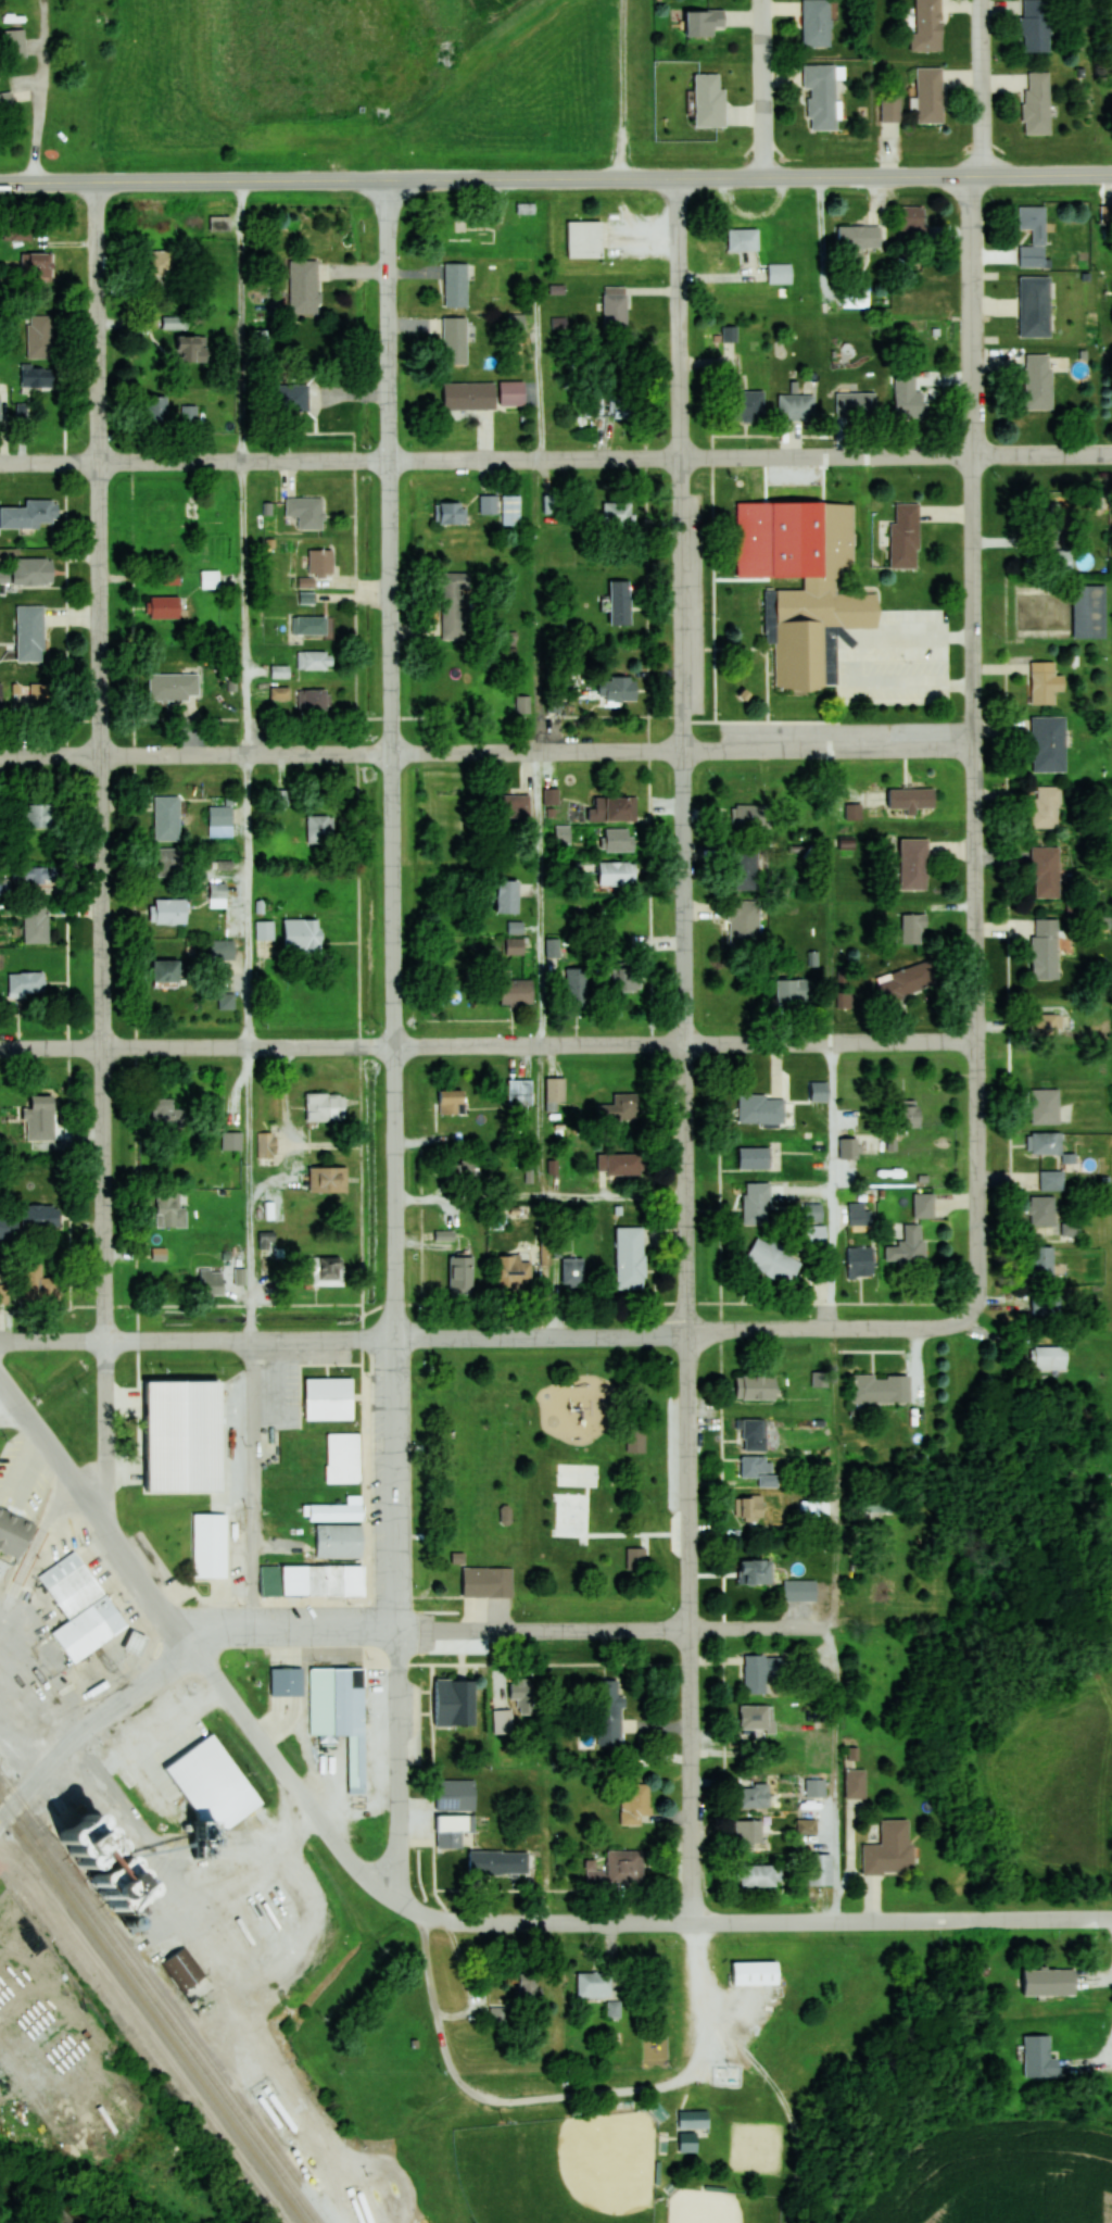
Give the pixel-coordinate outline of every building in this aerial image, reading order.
[(804,46),(831,46),(831,0),(804,0),(804,46)] [(942,0),(916,0),(916,33),(912,33),(912,50),(942,50),(942,0)] [(1023,52),(1051,52),(1051,0),(1023,0),(1023,52)] [(715,36),(715,29),(725,29),(725,10),(687,10),(687,36),(715,36)] [(804,88),(810,88),(809,129),(836,130),(837,65),(804,65),(804,88)] [(944,67),(917,67),(917,123),(944,123),(944,67)] [(1051,72),(1026,72),(1026,134),(1051,134),(1051,72)] [(721,74),(695,74),(695,127),(726,127),(726,89),(721,89),(721,74)] [(16,103),(10,90),(0,94),(0,109),(16,103)] [(881,122),(900,122),(900,94),(881,94),(881,122)] [(535,204),(516,204),(516,224),(535,224),(535,204)] [(1020,266),(1045,266),(1046,206),(1019,205),(1018,229),(1033,229),(1033,245),(1020,245),(1020,266)] [(899,248),(926,248),(926,206),(899,206),(899,248)] [(1102,223),(1111,223),(1111,206),(1102,206),(1102,223)] [(230,229),(230,216),(210,216),(210,229),(230,229)] [(603,221),(567,221),(567,258),(603,258),(603,221)] [(881,225),(838,225),(838,247),(881,247),(881,225)] [(759,229),(727,229),(727,250),(759,250),(759,229)] [(143,276),(176,276),(176,251),(143,251),(143,276)] [(53,253),(26,253),(26,278),(53,278),(53,253)] [(290,313),(319,313),(319,260),(290,260),(290,313)] [(445,307),(468,307),(468,263),(445,263),(445,307)] [(768,283),(792,283),(792,263),(768,263),(768,283)] [(1051,275),(1020,275),(1020,336),(1051,336),(1051,275)] [(604,328),(627,327),(627,286),(604,286),(604,328)] [(52,315),(27,315),(27,358),(53,358),(52,315)] [(467,363),(467,317),(444,317),(444,363),(467,363)] [(737,341),(737,326),(722,326),(722,341),(737,341)] [(207,335),(176,335),(176,361),(207,361),(207,335)] [(1052,409),(1052,354),(1024,353),(1024,409),(1052,409)] [(21,386),(52,386),(52,366),(21,366),(21,386)] [(894,374),(895,419),(927,419),(926,391),(916,391),(915,374),(894,374)] [(499,405),(525,405),(525,381),(499,381),(499,405)] [(495,382),(444,382),(444,408),(495,408),(495,382)] [(309,412),(309,383),(276,383),(276,412),(309,412)] [(734,391),(734,421),(764,421),(764,391),(734,391)] [(836,418),(876,418),(876,392),(836,392),(836,418)] [(609,418),(635,418),(635,394),(609,394),(609,418)] [(779,420),(814,420),(814,394),(779,394),(779,420)] [(167,423),(167,395),(147,395),(147,423),(167,423)] [(180,406),(180,426),(196,426),(196,406),(180,406)] [(479,515),(498,515),(498,495),(479,495),(479,515)] [(501,528),(520,528),(520,495),(501,495),(501,528)] [(542,514),(559,514),(559,495),(542,495),(542,514)] [(285,517),(298,517),(298,530),(324,530),(324,498),(286,497),(285,517)] [(40,529),(40,523),(57,524),(58,500),(26,500),(26,508),(0,507),(0,528),(40,529)] [(434,502),(434,524),(466,524),(466,502),(434,502)] [(603,502),(603,527),(632,527),(632,502),(603,502)] [(890,523),(890,569),(919,569),(919,503),(895,503),(895,523),(890,523)] [(780,689),(831,688),(830,625),(882,624),(881,595),(859,596),(858,505),(767,507),(769,649),(780,649),(780,689)] [(748,525),(748,506),(729,506),(729,525),(748,525)] [(1061,550),(1061,514),(1047,514),(1047,567),(1069,566),(1069,550),(1061,550)] [(309,575),(333,575),(333,550),(309,550),(309,575)] [(53,586),(53,559),(14,559),(14,569),(0,569),(0,586),(53,586)] [(218,588),(218,572),(201,572),(201,588),(218,588)] [(470,588),(470,573),(441,573),(441,639),(464,639),(463,588),(470,588)] [(631,625),(631,581),(610,581),(610,625),(631,625)] [(1106,639),(1106,585),(1074,585),(1074,639),(1106,639)] [(179,597),(149,597),(150,619),(179,618),(179,597)] [(44,662),(44,606),(16,606),(16,662),(44,662)] [(331,617),(292,617),(292,635),(331,635),(331,617)] [(297,670),(333,670),(333,651),(297,651),(297,670)] [(1055,705),(1055,691),(1065,691),(1065,675),(1054,675),(1054,662),(1030,662),(1030,705),(1055,705)] [(198,674),(149,674),(149,700),(198,700),(198,674)] [(599,677),(599,701),(637,701),(637,677),(599,677)] [(53,683),(30,683),(30,708),(53,708),(53,683)] [(272,699),(289,699),(289,688),(272,688),(272,699)] [(330,711),(330,689),(299,689),(299,711),(330,711)] [(1066,772),(1066,716),(1032,716),(1032,772),(1066,772)] [(1060,829),(1060,787),(1032,787),(1032,829),(1060,829)] [(545,788),(545,804),(558,804),(558,788),(545,788)] [(935,789),(889,789),(889,809),(935,809),(935,789)] [(499,817),(530,817),(530,794),(499,794),(499,817)] [(180,796),(155,796),(155,841),(180,841),(180,796)] [(637,822),(637,797),(595,797),(595,809),(588,809),(588,822),(637,822)] [(52,804),(25,804),(25,828),(52,828),(52,804)] [(770,828),(770,806),(733,806),(733,828),(770,828)] [(233,807),(209,807),(209,826),(233,826),(233,807)] [(307,816),(307,844),(334,844),(334,816),(307,816)] [(570,825),(556,825),(556,843),(570,843),(570,825)] [(634,851),(634,829),(604,829),(604,851),(634,851)] [(900,890),(928,890),(928,839),(900,839),(900,890)] [(1032,898),(1060,898),(1060,847),(1032,847),(1032,898)] [(760,848),(730,848),(730,891),(760,891),(760,848)] [(182,849),(156,849),(156,877),(182,877),(182,849)] [(636,862),(598,862),(598,886),(636,886),(636,862)] [(14,883),(57,883),(57,868),(14,868),(14,883)] [(496,913),(519,913),(519,880),(496,880),(496,913)] [(150,924),(187,924),(187,900),(150,900),(150,924)] [(760,901),(729,901),(728,947),(759,947),(760,901)] [(48,944),(48,905),(24,905),(24,944),(48,944)] [(902,914),(902,945),(926,945),(926,914),(902,914)] [(321,955),(321,919),(284,919),(284,955),(321,955)] [(1033,979),(1059,979),(1059,919),(1033,919),(1033,979)] [(256,940),(274,940),(274,921),(256,921),(256,940)] [(506,954),(524,954),(524,938),(506,938),(506,954)] [(559,938),(546,938),(546,969),(559,969),(559,938)] [(233,940),(212,940),(212,959),(233,959),(233,940)] [(884,1003),(937,984),(929,960),(876,978),(884,1003)] [(153,961),(153,987),(180,987),(180,961),(153,961)] [(605,991),(641,991),(641,963),(605,963),(605,991)] [(588,968),(566,968),(566,1007),(588,1007),(588,968)] [(44,973),(8,973),(8,997),(44,997),(44,973)] [(533,979),(501,979),(501,1004),(533,1004),(533,979)] [(814,1004),(814,979),(776,979),(776,1004),(814,1004)] [(234,994),(218,994),(218,1009),(234,1009),(234,994)] [(1063,1014),(1032,1014),(1032,1035),(1063,1035),(1063,1014)] [(565,1102),(565,1078),(548,1078),(548,1102),(565,1102)] [(532,1079),(508,1079),(508,1105),(532,1105),(532,1079)] [(827,1083),(811,1083),(811,1101),(827,1101),(827,1083)] [(1059,1089),(1030,1089),(1030,1124),(1059,1124),(1059,1089)] [(464,1114),(464,1090),(439,1090),(439,1114),(464,1114)] [(638,1093),(613,1093),(613,1121),(638,1121),(638,1093)] [(306,1094),(306,1121),(345,1121),(345,1094),(306,1094)] [(739,1095),(739,1123),(785,1123),(785,1095),(739,1095)] [(23,1109),(23,1121),(53,1121),(53,1096),(31,1096),(31,1109),(23,1109)] [(173,1098),(153,1098),(153,1126),(183,1126),(183,1109),(173,1109),(173,1098)] [(920,1128),(920,1105),(896,1105),(896,1128),(920,1128)] [(257,1158),(276,1158),(276,1132),(257,1132),(257,1158)] [(241,1133),(223,1133),(223,1150),(241,1150),(241,1133)] [(1028,1154),(1063,1154),(1063,1133),(1028,1133),(1028,1154)] [(857,1159),(857,1139),(840,1139),(840,1159),(857,1159)] [(738,1170),(771,1170),(771,1147),(738,1147),(738,1170)] [(643,1153),(598,1153),(598,1175),(643,1175),(643,1153)] [(347,1168),(310,1168),(310,1194),(347,1194),(347,1168)] [(1064,1171),(1040,1171),(1040,1191),(1064,1191),(1064,1171)] [(744,1183),(744,1224),(769,1224),(769,1183),(744,1183)] [(156,1229),(185,1229),(185,1193),(156,1193),(156,1229)] [(935,1194),(914,1194),(914,1219),(935,1219),(935,1194)] [(1080,1223),(1056,1224),(1056,1197),(1030,1197),(1030,1235),(1061,1235),(1061,1241),(1080,1241),(1080,1223)] [(849,1226),(872,1226),(872,1211),(865,1211),(865,1203),(849,1203),(849,1226)] [(21,1206),(21,1233),(59,1233),(59,1206),(21,1206)] [(18,1239),(18,1216),(0,1216),(0,1239),(18,1239)] [(925,1226),(905,1225),(904,1244),(887,1244),(887,1263),(924,1263),(925,1226)] [(644,1228),(615,1228),(615,1290),(644,1290),(644,1228)] [(791,1285),(803,1257),(756,1238),(744,1266),(791,1285)] [(560,1249),(560,1241),(542,1240),(541,1265),(552,1266),(553,1249),(560,1249)] [(874,1247),(847,1247),(847,1278),(874,1278),(874,1247)] [(1054,1248),(1029,1248),(1029,1279),(1054,1279),(1054,1248)] [(473,1257),(449,1257),(449,1295),(473,1295),(473,1257)] [(498,1257),(498,1289),(531,1289),(531,1263),(520,1263),(520,1257),(498,1257)] [(562,1258),(562,1288),(584,1288),(584,1258),(562,1258)] [(344,1287),(344,1259),(308,1259),(308,1287),(344,1287)] [(42,1265),(26,1265),(26,1298),(59,1298),(59,1278),(42,1278),(42,1265)] [(223,1297),(223,1271),(200,1271),(200,1297),(223,1297)] [(1060,1317),(1060,1295),(1032,1295),(1032,1317),(1060,1317)] [(1067,1372),(1067,1350),(1033,1350),(1033,1372),(1067,1372)] [(736,1376),(736,1400),(776,1400),(776,1376),(736,1376)] [(851,1403),(911,1403),(911,1376),(851,1376),(851,1403)] [(311,1380),(312,1423),(359,1421),(357,1379),(311,1380)] [(152,1419),(152,1449),(205,1449),(205,1419),(152,1419)] [(767,1420),(737,1420),(737,1441),(744,1441),(744,1453),(767,1453),(767,1420)] [(627,1430),(627,1453),(646,1453),(646,1430),(627,1430)] [(326,1435),(326,1484),(361,1484),(361,1435),(326,1435)] [(154,1489),(214,1488),(214,1457),(154,1458),(154,1489)] [(742,1458),(742,1478),(759,1478),(759,1487),(777,1487),(777,1458),(742,1458)] [(763,1496),(742,1496),(742,1521),(763,1521),(763,1496)] [(348,1505),(308,1505),(308,1522),(363,1522),(363,1497),(348,1497),(348,1505)] [(892,1513),(892,1497),(864,1497),(864,1513),(892,1513)] [(500,1508),(500,1522),(502,1525),(508,1525),(511,1522),(511,1509),(508,1505),(503,1505),(500,1508)] [(21,1559),(36,1523),(0,1509),(0,1551),(21,1559)] [(227,1515),(194,1515),(194,1579),(227,1579),(227,1515)] [(317,1559),(363,1559),(363,1526),(317,1526),(317,1559)] [(627,1548),(627,1571),(646,1571),(646,1548),(627,1548)] [(72,1665),(128,1629),(77,1550),(39,1575),(69,1622),(52,1633),(72,1665)] [(452,1553),(452,1565),(465,1565),(465,1553),(452,1553)] [(772,1585),(772,1561),(740,1561),(740,1585),(772,1585)] [(331,1567),(332,1596),(349,1596),(349,1567),(331,1567)] [(349,1567),(349,1596),(370,1596),(370,1567),(349,1567)] [(513,1568),(463,1568),(463,1599),(513,1599),(513,1568)] [(817,1602),(817,1580),(784,1580),(784,1602),(817,1602)] [(139,1656),(148,1642),(135,1634),(126,1648),(139,1656)] [(767,1695),(767,1677),(785,1677),(785,1656),(745,1656),(745,1695),(767,1695)] [(272,1697),(303,1697),(303,1669),(272,1669),(272,1697)] [(365,1787),(365,1669),(310,1669),(310,1737),(355,1737),(355,1749),(348,1749),(347,1787),(365,1787)] [(534,1679),(511,1679),(511,1701),(517,1701),(517,1715),(534,1715),(534,1679)] [(476,1681),(436,1681),(436,1727),(476,1727),(476,1681)] [(619,1681),(600,1681),(599,1746),(622,1746),(623,1697),(619,1697),(619,1681)] [(741,1730),(774,1730),(774,1706),(741,1706),(741,1730)] [(494,1711),(494,1734),(513,1734),(513,1711),(494,1711)] [(846,1797),(866,1797),(866,1768),(846,1768),(846,1797)] [(437,1781),(437,1809),(475,1809),(475,1781),(437,1781)] [(770,1806),(770,1782),(736,1782),(736,1806),(770,1806)] [(650,1783),(622,1783),(622,1824),(643,1824),(643,1815),(650,1815),(650,1783)] [(475,1814),(437,1814),(437,1846),(469,1846),(469,1833),(475,1833),(475,1814)] [(797,1833),(817,1832),(817,1818),(797,1818),(797,1833)] [(863,1843),(863,1872),(914,1872),(914,1841),(910,1841),(910,1818),(881,1818),(881,1843),(863,1843)] [(734,1819),(734,1841),(763,1841),(763,1819),(734,1819)] [(643,1881),(643,1849),(619,1849),(619,1881),(643,1881)] [(523,1850),(470,1850),(470,1874),(523,1874),(523,1850)] [(833,1884),(833,1852),(809,1852),(809,1884),(833,1884)] [(781,1885),(781,1863),(737,1863),(737,1885),(781,1885)] [(181,1991),(206,1975),(185,1945),(161,1962),(181,1991)] [(779,1960),(733,1960),(733,1984),(779,1984),(779,1960)] [(1076,1994),(1076,1968),(1024,1968),(1024,1994),(1076,1994)] [(520,1971),(520,1996),(539,1996),(539,1971),(520,1971)] [(611,1997),(611,1972),(577,1972),(577,1997),(611,1997)] [(1025,2077),(1061,2077),(1061,2058),(1050,2058),(1050,2035),(1025,2035),(1025,2077)] [(709,2128),(709,2111),(679,2111),(679,2128),(709,2128)] [(679,2152),(697,2152),(697,2132),(679,2132),(679,2152)]
